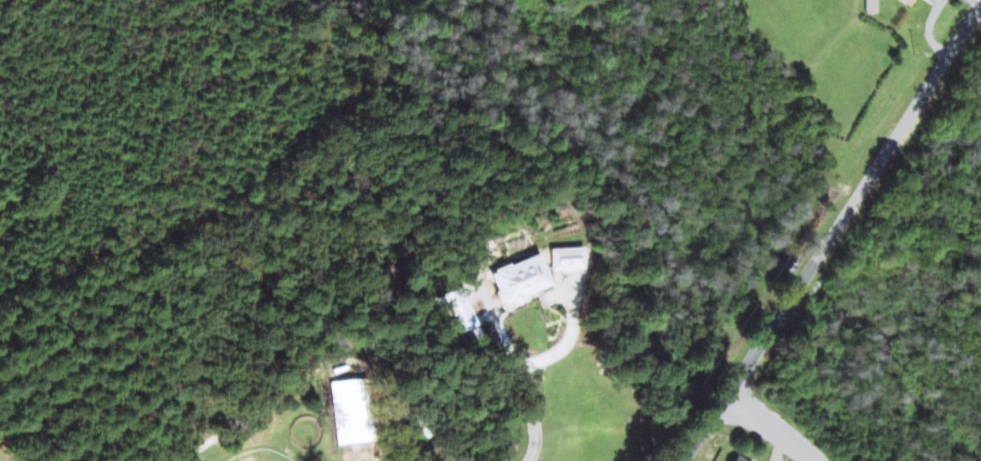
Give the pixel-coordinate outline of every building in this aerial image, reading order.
[(550,270),(583,269),(582,246),(549,248),(550,270)] [(489,272),(502,303),(510,300),(511,302),(551,286),(538,252),(489,272)] [(449,308),(451,313),(468,306),(459,283),(435,292),(442,310),(449,308)] [(336,444),(363,442),(362,437),(368,437),(365,379),(332,381),(336,444)]
